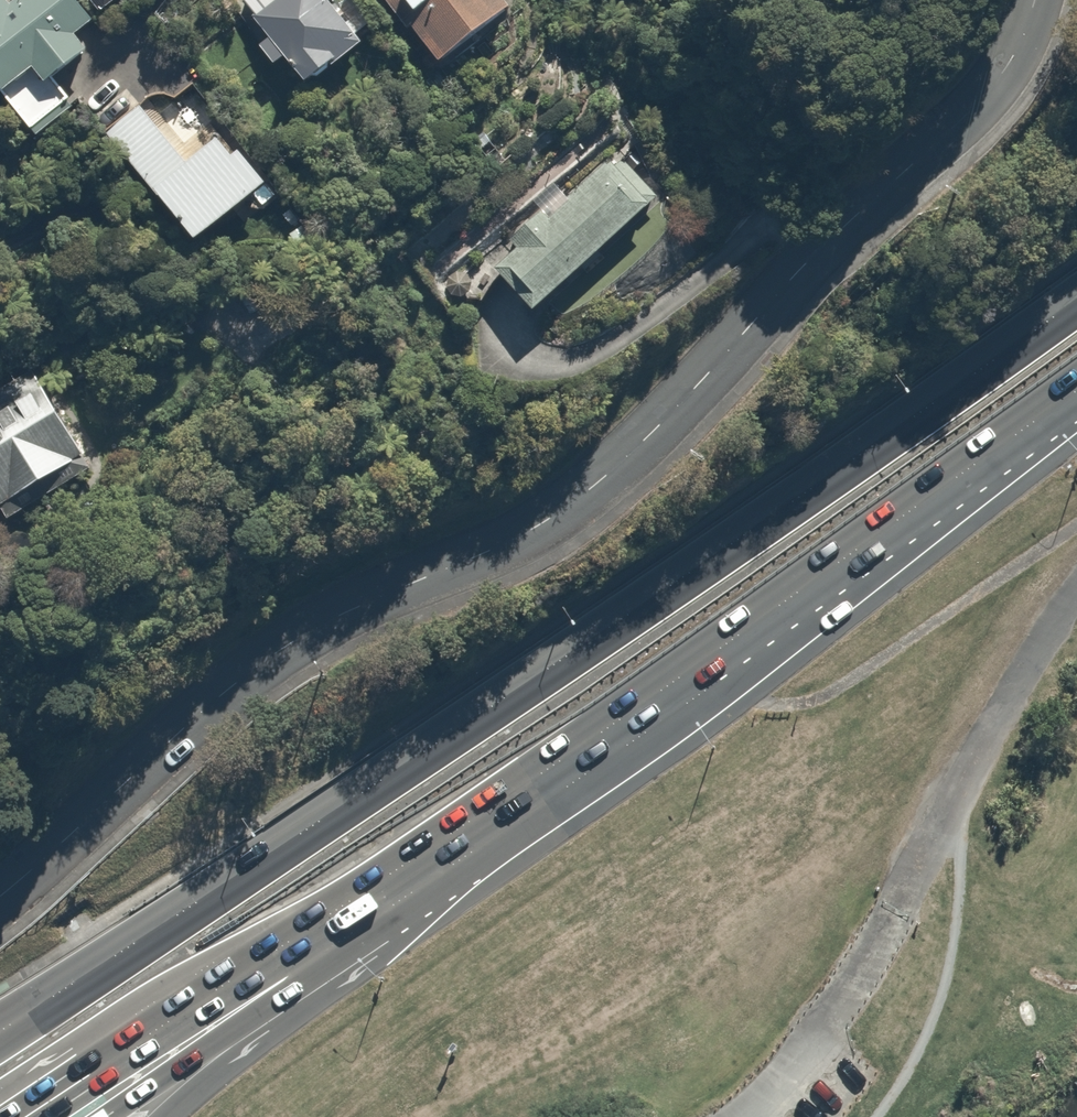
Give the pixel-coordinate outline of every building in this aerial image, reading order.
[(36,136),(72,105),(53,83),(84,56),(68,37),(89,18),(74,0),(20,0),(11,8),(5,0),(0,0),(0,94),(36,136)] [(241,1),(270,40),(258,49),(271,68),(284,58),(305,87),(366,42),(336,1),(328,7),(323,0),(242,0),(241,1)] [(427,65),(517,0),(381,0),(427,65)] [(106,136),(153,194),(195,247),(267,190),(225,137),(188,166),(141,108),(106,136)] [(532,311),(657,200),(618,156),(547,219),(539,210),(508,238),(519,251),(497,271),(532,311)] [(0,415),(0,522),(89,465),(41,389),(0,415)]
